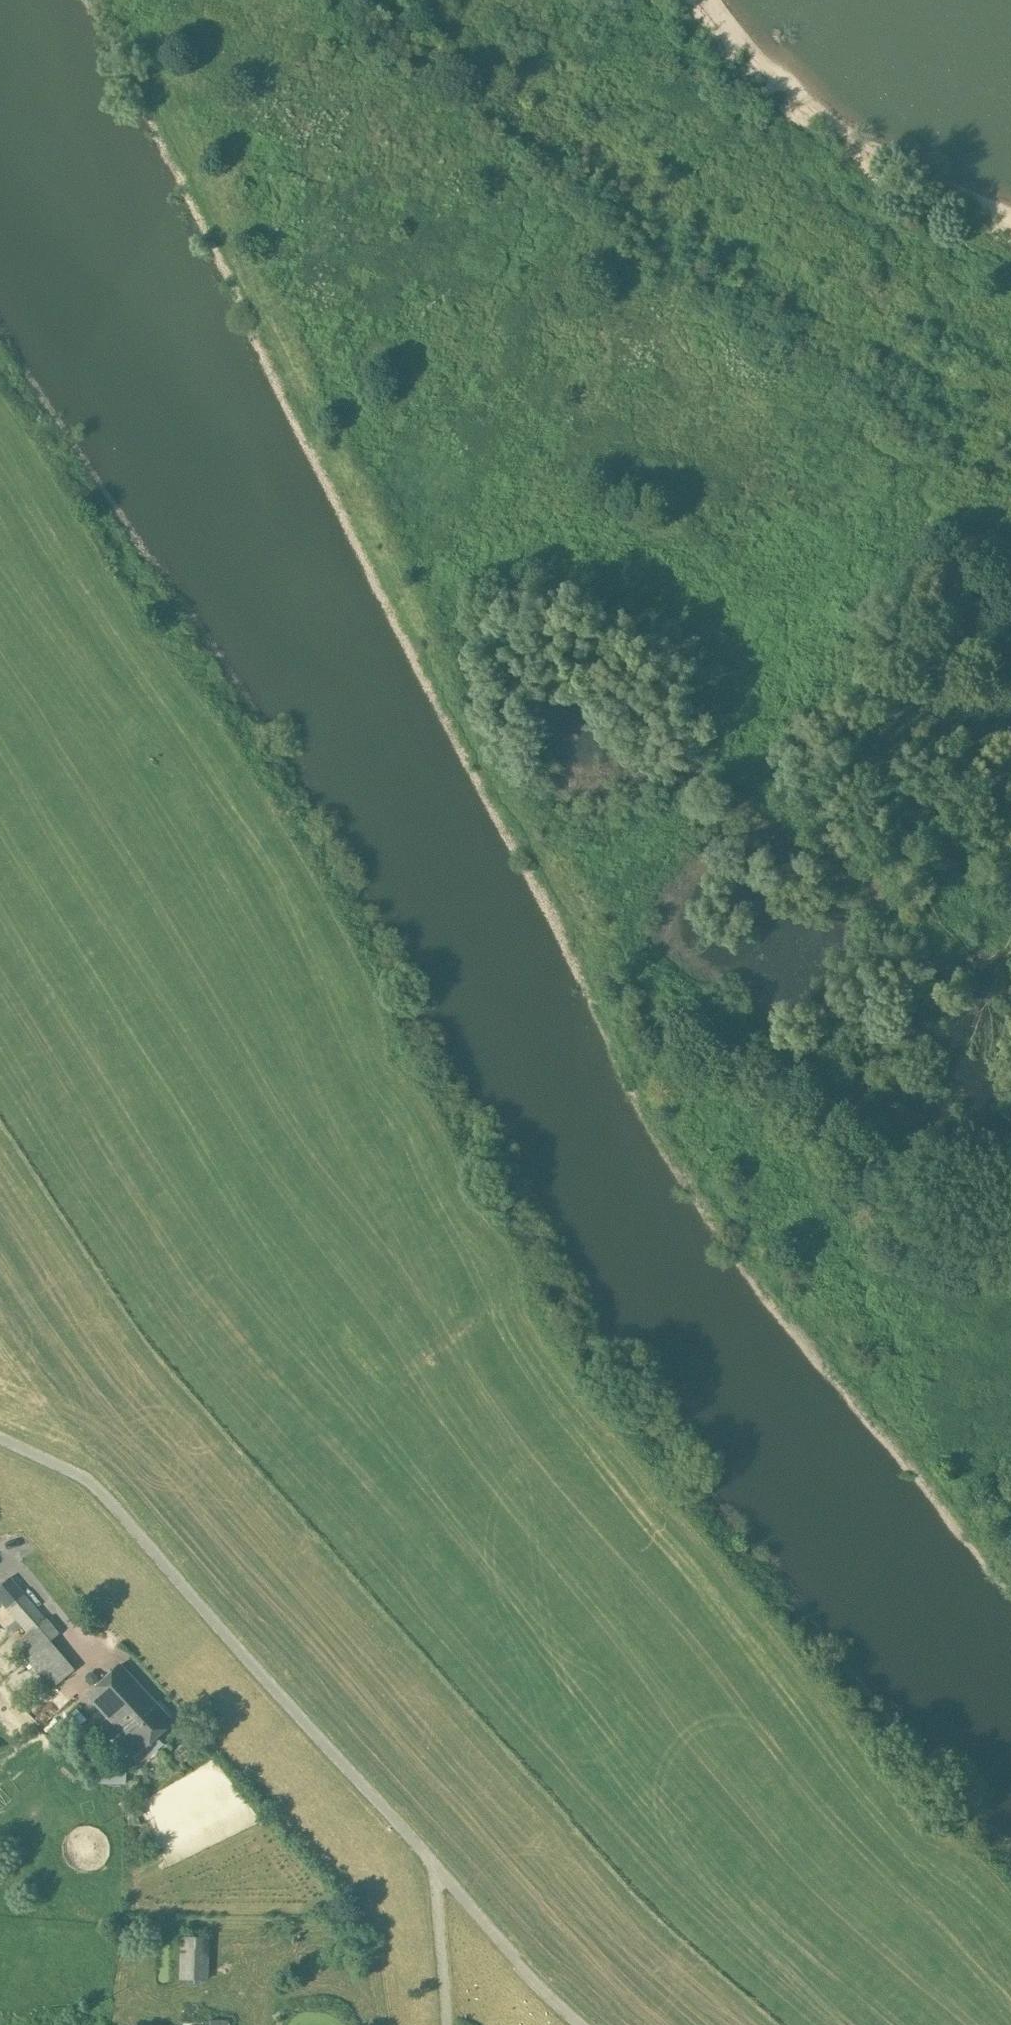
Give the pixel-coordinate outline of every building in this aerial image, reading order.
[(8,1578),(0,1585),(0,1602),(27,1634),(44,1620),(8,1578)] [(27,1634),(14,1645),(27,1661),(49,1642),(57,1635),(44,1620),(27,1634)] [(49,1642),(27,1661),(50,1688),(71,1670),(49,1642)] [(117,1666),(86,1695),(115,1726),(147,1698),(117,1666)] [(169,1722),(147,1698),(115,1726),(137,1750),(169,1722)] [(204,1938),(182,1937),(181,1980),(204,1981),(204,1938)]
